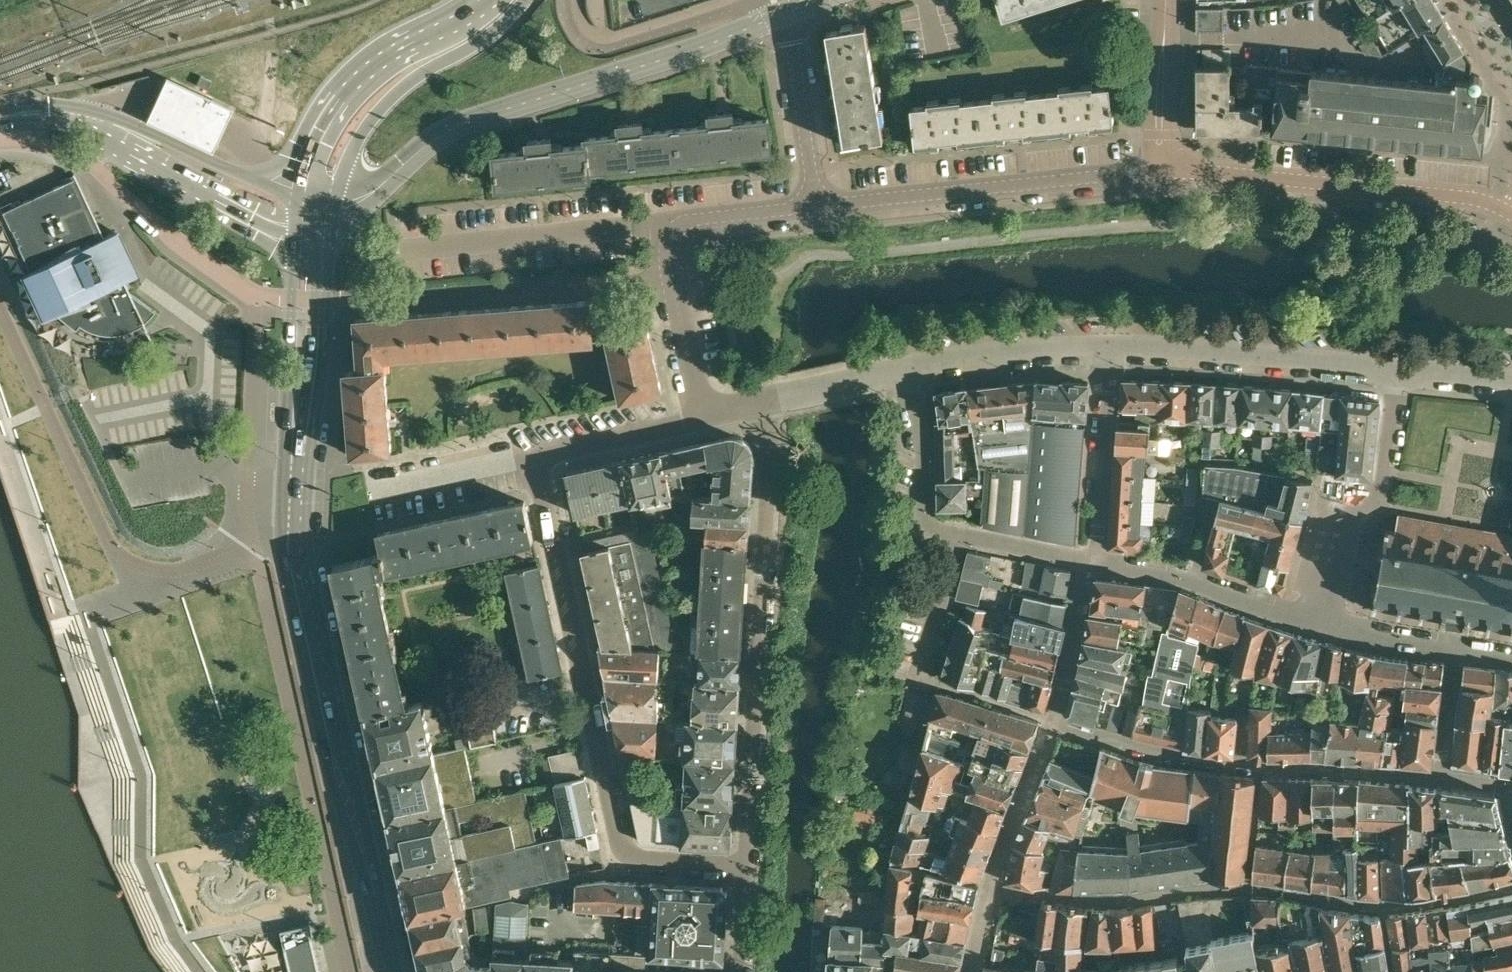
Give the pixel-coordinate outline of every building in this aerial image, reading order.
[(1005,16),(1056,0),(1000,0),(1005,16)] [(1372,22),(1407,0),(1358,0),(1372,22)] [(1424,29),(1444,17),(1434,0),(1407,0),(1372,22),(1390,50),(1419,32),(1424,29)] [(1197,31),(1224,31),(1224,8),(1197,8),(1197,31)] [(1472,61),(1444,17),(1424,29),(1437,50),(1426,57),(1433,68),(1434,67),(1433,82),(1247,64),(1246,98),(1275,100),(1272,131),(1483,151),(1489,97),(1477,95),(1477,87),(1479,87),(1481,85),(1482,83),(1483,82),(1483,80),(1483,78),(1481,76),(1480,75),(1478,75),(1477,74),(1476,75),(1471,76),(1472,61)] [(867,25),(827,31),(832,59),(871,53),(867,25)] [(1370,38),(1360,43),(1365,53),(1381,54),(1370,38)] [(1198,48),(1198,66),(1198,130),(1264,130),(1264,100),(1255,100),(1255,105),(1231,105),(1231,48),(1198,48)] [(871,53),(832,59),(845,143),(844,143),(844,144),(885,138),(871,53)] [(1398,65),(1397,69),(1401,73),(1408,74),(1421,75),(1422,67),(1418,62),(1403,61),(1398,65)] [(207,88),(197,83),(192,92),(197,95),(202,97),(207,88)] [(1109,85),(1044,92),(1048,130),(1113,123),(1109,85)] [(231,115),(165,87),(147,123),(215,153),(231,115)] [(1048,130),(1044,92),(978,100),(982,137),(1048,130)] [(978,100),(912,107),(916,144),(982,137),(978,100)] [(712,123),(678,127),(683,162),(773,151),(769,117),(735,122),(734,112),(711,115),(712,123)] [(683,162),(678,127),(644,132),(643,121),(621,124),(622,133),(587,138),(588,143),(592,173),(683,162)] [(592,173),(588,143),(554,147),(553,137),(530,140),(531,149),(496,153),(500,185),(592,173)] [(75,177),(3,211),(39,288),(41,291),(43,295),(45,299),(48,302),(50,305),(53,309),(56,312),(59,315),(62,317),(65,320),(76,329),(79,325),(84,327),(89,330),(94,332),(100,333),(106,334),(112,334),(117,334),(123,333),(128,331),(133,329),(139,327),(141,325),(146,321),(149,319),(151,317),(153,315),(155,313),(156,310),(131,292),(131,293),(125,279),(136,274),(116,231),(105,236),(75,172),(73,172),(75,177)] [(458,235),(470,233),(467,218),(455,221),(458,235)] [(591,300),(521,305),(524,346),(594,340),(591,300)] [(521,305),(451,311),(454,351),(524,346),(521,305)] [(451,311),(381,316),(384,357),(454,351),(451,311)] [(346,371),(348,391),(387,388),(384,357),(381,316),(356,318),(360,369),(346,371)] [(608,334),(610,345),(622,399),(662,390),(648,325),(608,334)] [(980,466),(986,466),(1030,470),(1034,425),(1037,380),(1036,379),(970,388),(975,431),(979,459),(980,466)] [(1037,380),(1034,425),(1085,429),(1089,381),(1062,379),(1062,382),(1037,380)] [(1160,418),(1162,381),(1123,379),(1121,408),(1136,408),(1135,421),(1118,420),(1116,450),(1146,452),(1149,452),(1149,437),(1150,418),(1160,418)] [(1162,381),(1160,418),(1185,420),(1188,381),(1162,381)] [(1188,381),(1185,420),(1187,420),(1187,417),(1211,419),(1214,383),(1188,381)] [(1214,383),(1211,419),(1237,421),(1240,386),(1214,383)] [(1240,386),(1237,421),(1265,423),(1267,388),(1240,386)] [(942,421),(937,422),(937,436),(955,434),(955,430),(973,428),(974,432),(975,431),(970,388),(969,387),(938,391),(942,421)] [(387,388),(348,391),(352,452),(391,449),(387,388)] [(1267,388),(1265,423),(1289,425),(1291,390),(1267,388)] [(1291,390),(1289,425),(1320,429),(1322,393),(1294,390),(1291,390)] [(1320,429),(1319,442),(1375,447),(1380,399),(1322,393),(1320,429)] [(1085,429),(1034,425),(1030,470),(1026,531),(1076,541),(1085,429)] [(1212,430),(1201,430),(1201,446),(1201,456),(1208,456),(1209,446),(1212,446),(1212,430)] [(1222,430),(1212,430),(1212,446),(1222,446),(1222,430)] [(1264,433),(1255,433),(1254,444),(1264,444),(1264,433)] [(1274,434),(1264,433),(1264,444),(1273,445),(1274,434)] [(955,434),(937,436),(938,479),(979,479),(985,479),(986,466),(980,466),(979,459),(956,459),(955,434)] [(731,435),(687,445),(692,467),(716,462),(734,457),(734,460),(754,460),(755,456),(754,453),(754,451),(753,448),(751,445),(748,441),(744,438),(742,437),(739,436),(736,435),(733,435),(731,435)] [(1170,438),(1160,438),(1159,452),(1169,453),(1170,438)] [(1306,470),(1315,472),(1318,460),(1319,442),(1307,450),(1306,470)] [(1372,477),(1375,447),(1319,442),(1318,460),(1315,472),(1372,477)] [(687,445),(663,450),(673,494),(686,495),(681,470),(692,467),(687,445)] [(673,494),(663,450),(623,459),(632,500),(633,501),(647,498),(649,507),(674,502),(672,495),(673,495),(673,494)] [(1116,450),(1115,474),(1145,476),(1146,452),(1116,450)] [(752,499),(754,460),(734,460),(734,457),(716,462),(714,497),(752,499)] [(632,500),(623,459),(567,472),(576,512),(632,500)] [(1283,592),(1313,479),(1236,466),(1207,464),(1205,493),(1230,500),(1207,565),(1228,573),(1240,540),(1270,551),(1258,583),(1283,592)] [(1026,531),(1030,470),(986,466),(985,479),(984,487),(984,493),(983,507),(982,522),(1026,531)] [(1199,467),(1188,467),(1187,479),(1198,480),(1199,467)] [(1115,474),(1113,498),(1143,500),(1145,476),(1115,474)] [(985,479),(979,479),(938,479),(939,509),(969,508),(968,493),(984,493),(984,487),(985,479)] [(1198,480),(1187,479),(1186,492),(1197,493),(1198,480)] [(714,497),(703,496),(695,495),(693,519),(708,520),(750,523),(752,499),(714,497)] [(1113,498),(1111,523),(1141,524),(1143,500),(1113,498)] [(526,500),(470,512),(478,550),(534,538),(526,500)] [(1210,516),(1210,504),(1188,504),(1188,515),(1210,516)] [(470,512),(409,525),(417,563),(478,550),(470,512)] [(1186,515),(1183,527),(1193,528),(1196,518),(1186,515)] [(708,520),(707,542),(747,544),(748,543),(750,523),(708,520)] [(1141,524),(1111,523),(1109,547),(1129,548),(1129,547),(1141,548),(1142,533),(1141,533),(1141,524)] [(339,580),(377,572),(413,564),(405,526),(378,532),(382,553),(336,563),(339,580)] [(1193,528),(1183,527),(1180,539),(1190,541),(1193,528)] [(1372,607),(1376,608),(1377,605),(1398,609),(1397,613),(1401,613),(1402,609),(1420,613),(1419,617),(1423,617),(1424,613),(1441,616),(1440,623),(1469,628),(1470,622),(1488,625),(1487,629),(1490,630),(1491,626),(1511,630),(1511,633),(1511,549),(1399,530),(1387,528),(1383,546),(1380,546),(1379,550),(1383,551),(1377,582),(1374,582),(1373,586),(1377,586),(1376,588),(1377,588),(1374,602),(1374,601),(1372,607)] [(637,529),(581,541),(584,550),(639,538),(637,529)] [(639,538),(584,550),(584,553),(606,646),(660,650),(661,650),(667,650),(666,648),(643,549),(640,538),(639,538)] [(747,544),(707,542),(703,597),(744,599),(747,544)] [(655,546),(643,549),(666,648),(678,646),(655,546)] [(978,553),(968,550),(962,574),(984,580),(989,555),(978,553)] [(1042,589),(1066,594),(1071,569),(1028,560),(1023,586),(1042,590),(1042,589)] [(509,570),(514,596),(545,589),(539,563),(509,570)] [(391,635),(377,572),(339,580),(353,643),(391,635)] [(979,603),(984,580),(962,574),(956,598),(979,603)] [(1095,594),(1093,610),(1105,612),(1113,580),(1098,577),(1094,594),(1095,594)] [(1120,613),(1127,582),(1113,580),(1105,612),(1108,612),(1108,611),(1117,612),(1120,613)] [(1127,582),(1120,613),(1118,621),(1133,625),(1142,584),(1127,582)] [(1142,584),(1133,625),(1148,629),(1157,585),(1147,584),(1147,585),(1142,584)] [(1148,629),(1162,633),(1163,631),(1168,632),(1169,626),(1180,589),(1157,585),(1148,629)] [(1015,588),(1009,610),(1031,616),(1062,623),(1067,602),(1039,595),(1015,588)] [(545,589),(514,596),(523,636),(554,629),(545,589)] [(1180,589),(1169,626),(1187,634),(1186,638),(1186,639),(1187,639),(1189,632),(1199,597),(1180,589)] [(744,599),(703,597),(700,652),(702,652),(740,654),(744,599)] [(1199,597),(1189,632),(1215,642),(1215,641),(1226,608),(1199,597)] [(981,629),(982,629),(988,610),(966,604),(962,617),(971,621),(981,629)] [(1246,617),(1245,616),(1226,608),(1215,641),(1239,648),(1246,617)] [(1015,624),(1012,636),(1060,647),(1066,624),(1062,623),(1031,616),(1030,617),(1017,614),(1017,615),(1013,613),(1011,623),(1015,624)] [(1146,640),(1148,629),(1133,625),(1118,621),(1089,614),(1086,638),(1120,646),(1122,636),(1146,640)] [(977,685),(983,664),(976,662),(981,647),(987,649),(988,645),(979,642),(982,629),(981,629),(971,621),(962,617),(961,616),(942,674),(977,685)] [(1246,617),(1239,648),(1234,669),(1256,672),(1255,675),(1261,676),(1269,625),(1246,617)] [(1269,625),(1261,676),(1277,681),(1277,678),(1280,679),(1286,652),(1292,633),(1269,625)] [(554,629),(523,636),(532,677),(563,670),(554,629)] [(1184,748),(1188,707),(1190,690),(1191,678),(1200,642),(1187,639),(1186,639),(1186,638),(1169,634),(1169,632),(1168,632),(1163,631),(1162,633),(1152,673),(1148,672),(1148,675),(1143,704),(1140,704),(1138,712),(1131,735),(1135,737),(1148,739),(1184,748)] [(1328,642),(1292,633),(1286,652),(1280,679),(1317,689),(1328,642)] [(1060,647),(1012,636),(1012,637),(1015,638),(1011,652),(1056,666),(1060,647)] [(1120,646),(1086,638),(1081,659),(1127,670),(1133,649),(1120,646)] [(1318,689),(1316,697),(1335,697),(1338,676),(1339,676),(1343,646),(1328,642),(1317,689),(1318,689)] [(405,703),(392,643),(355,651),(368,712),(405,703)] [(606,646),(598,646),(604,676),(605,676),(658,679),(660,650),(606,646)] [(1375,654),(1348,647),(1340,681),(1369,688),(1369,690),(1368,691),(1364,704),(1360,721),(1359,724),(1389,728),(1393,707),(1395,696),(1378,692),(1380,684),(1384,685),(1384,682),(1372,678),(1375,654)] [(1034,676),(1052,682),(1056,666),(1011,652),(1004,650),(999,665),(1006,667),(1005,669),(1014,672),(1034,676)] [(696,667),(696,682),(740,685),(742,654),(740,654),(702,652),(701,667),(696,667)] [(1375,654),(1372,678),(1384,682),(1390,658),(1375,654)] [(1390,658),(1384,682),(1397,686),(1397,683),(1405,683),(1408,659),(1390,658)] [(1081,659),(1077,672),(1107,683),(1123,687),(1127,670),(1081,659)] [(1408,659),(1405,683),(1421,684),(1423,661),(1408,659)] [(984,660),(983,664),(977,685),(1006,694),(1007,696),(1012,679),(1014,672),(1005,669),(1006,667),(999,665),(984,660)] [(1423,661),(1421,684),(1441,684),(1444,662),(1425,661),(1423,661)] [(1148,675),(1148,672),(1150,667),(1139,664),(1137,672),(1148,675)] [(1464,665),(1462,685),(1494,689),(1497,671),(1497,668),(1464,665)] [(1492,703),(1507,706),(1511,671),(1497,668),(1497,671),(1494,689),(1492,703)] [(1077,672),(1074,686),(1103,694),(1102,698),(1107,699),(1119,702),(1123,687),(1107,683),(1077,672)] [(605,676),(604,676),(609,697),(655,700),(655,699),(671,700),(672,681),(658,680),(658,679),(605,676)] [(1012,679),(1007,696),(1009,698),(1045,709),(1052,682),(1034,676),(1032,686),(1013,680),(1013,679),(1012,679)] [(738,723),(740,685),(696,682),(695,682),(693,720),(738,723)] [(1389,728),(1383,761),(1400,762),(1406,763),(1409,731),(1405,728),(1406,719),(1408,704),(1404,704),(1405,683),(1397,683),(1397,686),(1397,687),(1395,696),(1393,707),(1389,728)] [(1441,684),(1421,684),(1405,683),(1404,704),(1408,704),(1438,708),(1441,684)] [(1462,685),(1458,721),(1488,725),(1489,718),(1492,703),(1494,689),(1462,685)] [(1074,686),(1067,711),(1071,718),(1094,725),(1100,706),(1105,708),(1107,699),(1102,698),(1103,694),(1074,686)] [(963,698),(950,694),(937,691),(930,716),(943,720),(957,724),(963,698)] [(655,700),(609,697),(613,716),(659,718),(670,719),(671,700),(655,699),(655,700)] [(963,698),(957,724),(982,733),(992,706),(963,698)] [(419,700),(405,703),(368,712),(367,712),(379,766),(431,754),(419,700)] [(1408,704),(1406,719),(1407,719),(1418,720),(1424,721),(1437,722),(1438,708),(1408,704)] [(1268,756),(1269,731),(1271,731),(1273,706),(1256,705),(1253,727),(1250,755),(1268,756)] [(992,706),(982,733),(1028,750),(1040,720),(992,706)] [(1188,707),(1185,748),(1206,751),(1210,715),(1211,709),(1188,707)] [(1129,710),(1123,733),(1131,735),(1138,712),(1129,710)] [(1210,715),(1206,751),(1234,753),(1237,718),(1210,715)] [(659,718),(656,718),(613,716),(622,756),(637,757),(656,758),(659,718)] [(930,716),(926,731),(951,739),(953,733),(983,744),(979,755),(991,759),(993,756),(1022,766),(1028,750),(982,733),(957,724),(943,720),(930,716)] [(1488,725),(1482,764),(1500,767),(1505,723),(1506,720),(1489,718),(1488,725)] [(492,719),(467,725),(470,739),(471,745),(496,740),(495,735),(492,719)] [(693,720),(677,719),(676,740),(687,741),(685,759),(688,759),(688,760),(735,763),(738,723),(693,720)] [(1325,757),(1357,759),(1359,724),(1360,721),(1331,719),(1331,723),(1325,757)] [(1409,731),(1406,763),(1431,765),(1437,722),(1424,721),(1418,720),(1407,719),(1406,719),(1405,728),(1409,731)] [(1458,721),(1454,760),(1482,764),(1488,725),(1458,721)] [(1325,757),(1331,723),(1313,722),(1312,730),(1310,756),(1312,756),(1325,757)] [(1500,767),(1511,769),(1511,724),(1505,723),(1500,767)] [(1357,759),(1383,761),(1389,728),(1359,724),(1357,759)] [(1268,757),(1310,756),(1312,730),(1271,731),(1269,731),(1268,757)] [(922,745),(923,745),(1016,781),(1022,766),(993,756),(991,759),(979,755),(967,751),(957,750),(959,742),(951,739),(926,731),(922,745)] [(976,798),(1006,808),(1009,801),(1016,781),(923,745),(909,794),(943,807),(947,798),(940,796),(943,787),(977,797),(976,798)] [(1142,762),(1102,746),(1094,776),(1092,781),(1088,790),(1087,792),(1121,807),(1121,808),(1133,813),(1134,811),(1189,818),(1190,813),(1191,802),(1195,770),(1156,765),(1142,762)] [(431,754),(379,766),(390,818),(477,798),(466,747),(431,754)] [(581,776),(575,750),(550,755),(556,781),(581,776)] [(1051,759),(1043,780),(1065,787),(1066,785),(1088,790),(1092,781),(1094,776),(1051,759)] [(688,760),(685,803),(733,807),(735,763),(688,760)] [(630,795),(642,792),(636,767),(625,770),(630,795)] [(1191,802),(1190,813),(1202,814),(1200,840),(1214,841),(1219,792),(1222,773),(1195,770),(1191,802)] [(1255,777),(1222,773),(1219,792),(1214,841),(1210,877),(1245,877),(1248,844),(1255,777)] [(581,776),(556,781),(567,836),(586,832),(597,830),(586,775),(581,776)] [(1287,778),(1264,777),(1260,812),(1279,814),(1278,828),(1285,828),(1285,823),(1287,798),(1287,778)] [(1314,778),(1287,778),(1287,798),(1285,823),(1285,828),(1297,829),(1297,816),(1314,817),(1314,799),(1314,778)] [(1336,779),(1314,778),(1314,817),(1314,830),(1334,831),(1336,831),(1336,779)] [(1359,779),(1336,779),(1336,831),(1359,831),(1359,779)] [(1359,779),(1359,831),(1359,846),(1359,849),(1379,850),(1379,826),(1391,828),(1391,855),(1398,856),(1398,783),(1359,779)] [(1043,780),(1039,790),(1083,803),(1087,792),(1088,790),(1066,785),(1065,787),(1043,780)] [(1398,783),(1398,856),(1404,856),(1404,859),(1430,859),(1430,858),(1429,840),(1434,840),(1434,827),(1434,822),(1438,822),(1437,814),(1439,814),(1438,787),(1398,783)] [(1496,794),(1438,787),(1439,814),(1450,812),(1450,815),(1485,818),(1502,819),(1496,794)] [(562,836),(533,842),(522,790),(478,800),(477,798),(390,818),(402,871),(562,837),(562,836)] [(1074,833),(1083,803),(1039,790),(1025,819),(1050,826),(1074,833)] [(909,794),(906,806),(929,814),(933,803),(919,798),(909,794)] [(968,819),(998,830),(1006,808),(976,798),(968,819)] [(685,803),(631,800),(639,834),(640,837),(641,839),(644,841),(648,842),(730,847),(733,807),(685,803)] [(929,814),(906,806),(903,816),(926,824),(929,814)] [(854,810),(852,822),(872,827),(875,814),(854,810)] [(1507,838),(1502,819),(1485,818),(1450,815),(1452,828),(1434,827),(1434,840),(1444,840),(1507,838)] [(998,830),(968,819),(962,818),(960,824),(949,820),(945,830),(956,834),(992,846),(998,830)] [(1014,841),(1014,843),(1040,849),(1050,826),(1025,819),(1014,841)] [(892,856),(891,862),(894,862),(895,859),(907,861),(917,864),(917,862),(921,863),(926,847),(931,835),(900,826),(892,856)] [(600,846),(597,830),(586,832),(589,848),(600,846)] [(956,834),(950,851),(986,863),(992,846),(956,834)] [(562,837),(402,871),(412,917),(431,913),(464,905),(512,895),(510,887),(550,878),(570,874),(562,837)] [(1129,837),(1130,845),(1129,850),(1130,854),(1132,887),(1174,880),(1210,877),(1214,841),(1200,840),(1137,849),(1137,837),(1129,837)] [(1507,838),(1444,840),(1449,861),(1510,852),(1507,838)] [(1444,840),(1434,840),(1429,840),(1430,858),(1430,859),(1435,892),(1435,894),(1455,891),(1449,861),(1444,840)] [(1081,842),(1079,849),(1075,888),(1132,887),(1130,854),(1129,850),(1130,845),(1081,842)] [(1014,843),(1010,859),(1036,865),(1040,849),(1014,843)] [(1256,846),(1252,879),(1269,881),(1272,847),(1256,846)] [(1359,849),(1359,846),(1335,847),(1336,856),(1345,857),(1345,892),(1359,894),(1359,872),(1359,849)] [(926,847),(921,863),(980,877),(986,863),(950,851),(949,854),(926,847)] [(1272,847),(1269,881),(1283,883),(1286,848),(1275,848),(1272,847)] [(1079,849),(1060,848),(1054,868),(1050,886),(1075,888),(1079,849)] [(1286,848),(1283,883),(1306,886),(1309,852),(1288,848),(1286,848)] [(1380,896),(1379,850),(1359,849),(1359,872),(1359,894),(1380,896)] [(1309,852),(1306,886),(1312,887),(1327,889),(1331,855),(1309,852)] [(1449,861),(1455,891),(1469,888),(1469,887),(1511,877),(1511,859),(1510,854),(1510,852),(1449,861)] [(1331,855),(1327,889),(1345,892),(1345,857),(1336,856),(1331,855)] [(1391,856),(1383,855),(1384,896),(1406,895),(1404,859),(1404,856),(1398,856),(1391,855),(1391,856)] [(1039,865),(1036,865),(1010,859),(1006,879),(1037,886),(1047,887),(1051,870),(1040,868),(1041,866),(1039,865)] [(1430,859),(1404,859),(1406,895),(1435,892),(1430,859)] [(1041,866),(1050,869),(1051,862),(1041,860),(1039,865),(1041,866)] [(894,862),(891,862),(889,872),(888,883),(909,887),(912,865),(907,864),(894,862)] [(931,871),(912,865),(909,887),(905,909),(921,912),(925,890),(931,871)] [(925,890),(975,900),(979,884),(931,871),(925,890)] [(577,882),(576,907),(616,910),(617,878),(606,878),(577,882)] [(617,878),(616,910),(651,912),(653,882),(653,880),(617,878)] [(650,924),(649,963),(686,964),(686,967),(723,969),(727,892),(722,886),(653,882),(651,912),(650,924)] [(909,887),(888,883),(887,906),(905,909),(909,887)] [(572,884),(521,886),(522,900),(573,897),(572,884)] [(970,920),(975,900),(925,890),(921,912),(970,920)] [(869,905),(876,906),(877,894),(870,893),(869,905)] [(1477,902),(1481,922),(1489,920),(1511,915),(1511,894),(1477,902)] [(1249,896),(1253,920),(1281,921),(1282,897),(1252,896),(1249,896)] [(1281,921),(1253,920),(1254,929),(1256,941),(1291,935),(1324,929),(1321,908),(1282,897),(1281,921)] [(1211,937),(1214,937),(1213,929),(1212,919),(1211,909),(1209,898),(1205,898),(1197,898),(1190,899),(1179,901),(1181,915),(1186,945),(1198,943),(1211,940),(1211,938),(1211,937)] [(526,955),(529,902),(513,899),(497,902),(494,953),(493,971),(525,971),(526,955)] [(1039,956),(1053,957),(1056,957),(1061,903),(1041,900),(1041,904),(1036,939),(1041,940),(1039,956)] [(1036,904),(1037,902),(1026,901),(1025,904),(1025,912),(1035,913),(1036,904)] [(1469,903),(1453,906),(1454,912),(1449,913),(1450,917),(1451,934),(1457,933),(1472,930),(1471,925),(1481,922),(1477,902),(1469,903)] [(1080,969),(1079,945),(1083,946),(1083,942),(1089,907),(1061,903),(1056,957),(1056,960),(1062,961),(1061,969),(1080,969)] [(431,913),(412,917),(411,918),(417,946),(470,934),(464,905),(431,913)] [(473,906),(476,931),(489,930),(487,905),(473,906)] [(1135,907),(1110,908),(1111,926),(1112,934),(1113,942),(1113,947),(1118,946),(1156,943),(1155,921),(1154,913),(1154,905),(1135,907)] [(881,922),(881,932),(885,932),(885,927),(965,941),(969,922),(970,920),(921,912),(905,909),(887,906),(886,922),(881,922)] [(1449,913),(1454,912),(1453,906),(1427,909),(1431,953),(1450,952),(1449,943),(1449,935),(1451,934),(1450,917),(1449,913)] [(1113,947),(1113,942),(1112,934),(1111,926),(1110,908),(1092,908),(1086,947),(1098,947),(1113,947)] [(1332,971),(1390,971),(1385,943),(1381,916),(1365,914),(1352,912),(1321,908),(1324,929),(1328,949),(1332,971)] [(1427,909),(1406,912),(1412,954),(1431,953),(1427,909)] [(1412,954),(1406,912),(1388,915),(1398,971),(1414,971),(1412,954)] [(1472,930),(1474,945),(1496,940),(1502,939),(1503,947),(1508,946),(1509,955),(1511,955),(1511,915),(1489,920),(1490,926),(1472,930)] [(612,971),(649,971),(649,963),(650,924),(639,923),(637,953),(613,952),(612,971)] [(310,924),(281,930),(291,971),(321,971),(310,924)] [(863,926),(832,924),(830,958),(883,961),(885,941),(863,939),(863,926)] [(921,953),(961,960),(965,941),(885,927),(885,932),(885,941),(884,947),(902,950),(910,951),(911,944),(922,946),(921,953)] [(1211,938),(1211,940),(1213,940),(1214,949),(1216,958),(1217,968),(1218,971),(1262,971),(1256,941),(1254,929),(1249,930),(1214,937),(1211,937),(1211,938)] [(1297,971),(1332,971),(1328,949),(1324,929),(1291,935),(1297,971)] [(1449,943),(1450,952),(1451,971),(1474,971),(1473,953),(1475,953),(1474,945),(1472,930),(1457,933),(1458,935),(1458,942),(1449,943)] [(417,946),(423,971),(466,971),(472,963),(481,952),(475,952),(474,951),(470,934),(417,946)] [(1256,941),(1262,971),(1297,971),(1291,935),(1256,941)] [(1502,939),(1496,940),(1498,946),(1486,949),(1490,969),(1490,971),(1511,971),(1511,955),(1509,955),(1508,946),(1503,947),(1502,939)] [(1217,968),(1216,958),(1214,949),(1213,940),(1211,940),(1198,943),(1186,945),(1189,963),(1179,965),(1178,956),(1163,958),(1164,960),(1165,971),(1218,971),(1217,968)] [(1486,949),(1484,950),(1485,953),(1475,953),(1473,953),(1474,971),(1490,971),(1490,969),(1486,949)] [(574,971),(612,971),(613,952),(575,950),(574,959),(574,971)] [(899,971),(903,971),(959,971),(961,960),(921,953),(910,951),(902,950),(899,971)] [(993,950),(989,967),(1000,967),(1003,952),(993,950)] [(494,953),(481,952),(472,963),(466,971),(493,971),(494,953)] [(1450,952),(1431,953),(1432,971),(1451,971),(1450,952)] [(1431,953),(1412,954),(1414,971),(1432,971),(1431,953)] [(574,959),(526,955),(525,971),(574,971),(574,959)] [(1056,966),(1053,965),(1053,957),(1039,956),(1037,970),(1036,971),(1056,971),(1056,966)] [(1056,966),(1056,971),(1080,971),(1080,969),(1061,969),(1062,961),(1056,960),(1056,957),(1053,957),(1053,965),(1056,966)] [(883,961),(830,958),(829,971),(883,971),(883,961)] [(1122,964),(1122,966),(1123,971),(1165,971),(1164,960),(1122,964)] [(649,971),(685,971),(686,967),(686,964),(649,963),(649,971)]
